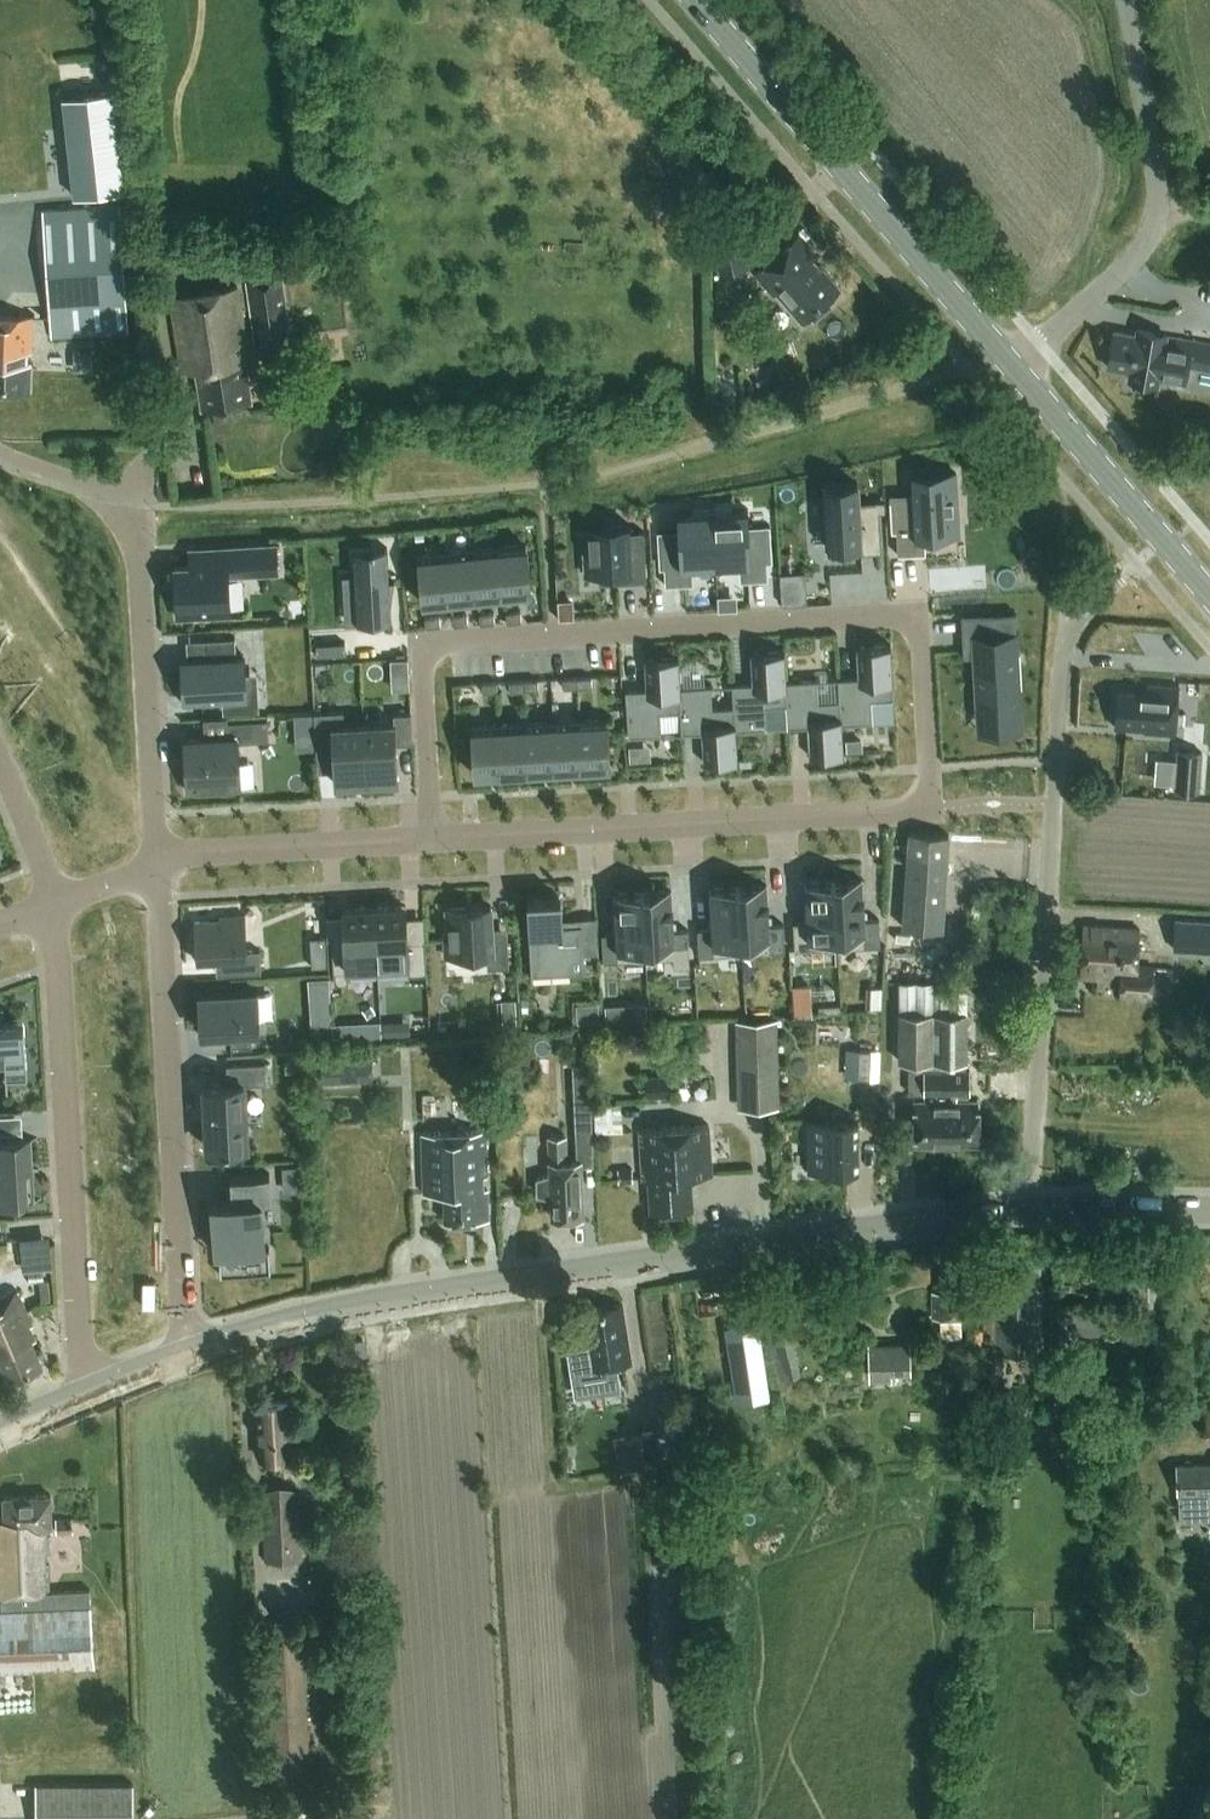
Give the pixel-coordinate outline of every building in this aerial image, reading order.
[(62,98),(73,195),(126,189),(115,91),(62,98)] [(50,312),(52,336),(54,335),(129,330),(126,289),(120,206),(43,211),(49,295),(50,312)] [(709,231),(719,273),(750,266),(739,224),(709,231)] [(800,235),(755,273),(773,294),(776,291),(803,323),(842,289),(821,266),(819,268),(812,260),(818,256),(800,235)] [(246,282),(255,342),(287,338),(285,324),(290,323),(283,276),(246,282)] [(201,408),(251,401),(246,363),(249,362),(238,286),(172,296),(184,372),(196,370),(201,408)] [(31,316),(0,315),(0,392),(29,393),(31,316)] [(1161,377),(1186,381),(1189,363),(1209,367),(1209,342),(1168,335),(1168,333),(1138,328),(1137,333),(1115,330),(1109,366),(1131,369),(1130,378),(1160,383),(1161,377)] [(75,349),(75,369),(91,369),(91,349),(75,349)] [(912,492),(890,493),(890,501),(895,501),(898,552),(918,551),(917,533),(932,533),(949,533),(960,532),(958,482),(957,471),(911,472),(912,492)] [(858,483),(825,485),(828,550),(861,549),(861,553),(878,552),(876,511),(861,512),(859,512),(859,502),(858,483)] [(746,509),(714,511),(715,534),(717,565),(740,563),(748,563),(749,580),(769,579),(768,564),(768,562),(766,531),(770,530),(771,530),(770,525),(766,525),(747,526),(746,509)] [(681,530),(657,531),(660,568),(665,568),(666,585),(693,583),(692,566),(717,565),(715,534),(714,511),(680,513),(681,530)] [(599,546),(585,547),(587,572),(604,571),(604,581),(646,579),(643,536),(631,536),(631,524),(597,526),(599,546)] [(190,563),(176,563),(178,614),(229,613),(228,573),(278,572),(277,541),(190,543),(190,563)] [(526,543),(499,546),(504,595),(531,592),(526,543)] [(473,549),(478,597),(504,595),(499,546),(473,549)] [(446,552),(451,600),(478,597),(473,549),(446,552)] [(354,574),(342,575),(343,600),(355,600),(357,622),(391,620),(387,550),(353,551),(354,574)] [(419,555),(424,603),(451,600),(446,552),(419,555)] [(805,576),(781,578),(782,605),(806,604),(805,576)] [(578,594),(560,595),(561,615),(581,613),(578,594)] [(734,599),(718,600),(718,610),(735,609),(734,599)] [(521,611),(506,612),(507,621),(522,620),(521,611)] [(983,614),(960,615),(963,661),(974,660),(978,723),(978,732),(979,736),(981,736),(984,736),(1011,734),(1024,733),(1024,722),(1023,715),(1019,642),(1017,611),(996,613),(995,613),(983,614)] [(494,612),(480,614),(481,623),(495,621),(494,612)] [(467,614),(453,615),(454,624),(468,623),(467,614)] [(440,615),(425,617),(426,626),(441,624),(440,615)] [(188,657),(183,657),(185,702),(223,700),(246,699),(245,673),(243,654),(237,654),(236,637),(206,639),(207,656),(188,657)] [(859,676),(839,677),(840,699),(841,723),(874,721),(872,699),(894,698),(891,644),(857,645),(859,676)] [(753,682),(733,683),(734,707),(735,729),(767,727),(766,706),(787,704),(786,680),(784,650),(751,652),(753,682)] [(646,689),(626,690),(629,735),(661,734),(660,711),(681,710),(680,687),(678,656),(644,658),(646,689)] [(577,677),(563,678),(564,687),(578,686),(577,677)] [(591,677),(577,677),(578,686),(592,686),(591,677)] [(818,678),(786,680),(787,704),(788,726),(807,725),(809,756),(843,754),(841,723),(840,699),(819,700),(818,678)] [(538,679),(524,680),(525,689),(538,688),(538,679)] [(524,680),(510,681),(511,690),(525,689),(524,680)] [(496,682),(482,683),(483,692),(497,691),(496,682)] [(1175,735),(1178,686),(1147,684),(1147,693),(1118,690),(1115,728),(1144,730),(1144,732),(1175,735)] [(711,685),(680,687),(681,710),(682,732),(701,731),(703,762),(737,760),(735,729),(734,707),(713,708),(711,685)] [(367,782),(364,723),(345,724),(344,711),(314,713),(316,745),(332,744),(335,783),(367,782)] [(395,721),(364,723),(367,782),(398,780),(396,741),(413,741),(411,712),(394,713),(395,721)] [(313,713),(294,714),(295,732),(314,731),(313,713)] [(608,719),(580,721),(583,769),(610,768),(608,719)] [(269,739),(268,720),(230,722),(230,736),(185,738),(188,791),(241,789),(239,741),(269,739)] [(554,722),(556,771),(583,769),(580,721),(554,722)] [(527,723),(529,772),(556,771),(554,722),(527,723)] [(500,725),(503,773),(529,772),(527,723),(500,725)] [(500,725),(473,726),(475,775),(503,773),(500,725)] [(861,740),(846,741),(847,752),(862,751),(861,740)] [(1204,750),(1177,748),(1173,789),(1200,791),(1204,750)] [(949,834),(910,831),(903,927),(942,929),(949,834)] [(834,881),(838,947),(880,945),(878,918),(865,919),(863,879),(834,881)] [(795,950),(838,947),(834,881),(805,882),(807,921),(794,922),(795,950)] [(783,924),(770,925),(767,885),(738,886),(741,943),(758,942),(759,952),(784,950),(783,924)] [(741,943),(738,886),(709,888),(711,928),(698,929),(700,955),(742,953),(741,943)] [(643,892),(646,957),(673,955),(674,967),(689,966),(687,929),(674,930),(672,890),(643,892)] [(604,959),(646,957),(643,892),(614,893),(616,934),(603,934),(604,959)] [(561,896),(527,898),(532,975),(585,972),(584,953),(582,924),(563,925),(563,919),(561,896)] [(406,905),(374,907),(377,965),(407,964),(408,975),(427,974),(425,942),(408,943),(406,919),(406,905)] [(448,931),(444,931),(446,956),(486,954),(487,968),(509,967),(507,937),(493,937),(492,928),(491,905),(446,908),(448,931)] [(345,938),(332,939),(335,984),(349,983),(348,967),(377,965),(374,907),(343,909),(345,938)] [(246,915),(195,920),(199,962),(229,959),(231,973),(261,969),(258,949),(250,950),(246,915)] [(1176,917),(1174,951),(1204,953),(1205,941),(1209,941),(1209,920),(1176,917)] [(1153,966),(1137,966),(1139,929),(1083,926),(1080,977),(1120,979),(1119,996),(1151,997),(1153,966)] [(326,952),(311,953),(312,967),(327,967),(326,952)] [(329,976),(309,978),(310,1003),(330,1002),(329,976)] [(900,1011),(933,1011),(933,980),(900,980),(900,1011)] [(810,985),(794,986),(795,1013),(812,1013),(810,985)] [(257,992),(199,995),(201,1029),(201,1031),(231,1030),(231,1045),(252,1044),(251,1029),(259,1028),(257,992)] [(596,1004),(578,1005),(579,1022),(598,1021),(596,1004)] [(624,1004),(606,1005),(607,1021),(625,1020),(624,1004)] [(917,1143),(948,1143),(948,1061),(934,1061),(934,1012),(900,1013),(900,1061),(927,1061),(927,1071),(911,1071),(911,1093),(926,1093),(926,1102),(916,1102),(917,1143)] [(948,1061),(948,1143),(980,1143),(980,1102),(971,1102),(971,1093),(971,1071),(968,1071),(968,1061),(968,1012),(934,1012),(934,1061),(948,1061)] [(736,1019),(738,1108),(779,1107),(777,1018),(736,1019)] [(4,1060),(6,1091),(8,1091),(7,1079),(27,1078),(24,1022),(0,1024),(0,1060),(4,1060)] [(380,1022),(369,1023),(370,1037),(381,1036),(380,1022)] [(590,1030),(580,1030),(580,1044),(591,1044),(590,1030)] [(872,1050),(860,1049),(859,1078),(871,1078),(872,1050)] [(299,1055),(287,1056),(287,1070),(300,1070),(299,1055)] [(360,1060),(321,1062),(322,1083),(361,1081),(360,1060)] [(228,1082),(205,1083),(208,1148),(247,1145),(244,1083),(267,1082),(265,1061),(227,1063),(228,1082)] [(595,1130),(623,1128),(622,1106),(612,1107),(612,1103),(594,1103),(595,1130)] [(861,1120),(807,1121),(808,1171),(861,1171),(861,1120)] [(653,1213),(695,1210),(693,1177),(714,1175),(710,1125),(641,1130),(645,1182),(650,1181),(653,1213)] [(444,1220),(489,1219),(487,1131),(422,1133),(424,1193),(444,1193),(444,1220)] [(537,1178),(538,1195),(551,1198),(552,1217),(584,1216),(582,1159),(567,1160),(566,1135),(549,1136),(550,1174),(537,1178)] [(29,1138),(0,1140),(0,1202),(28,1201),(26,1171),(31,1170),(29,1138)] [(632,1167),(618,1168),(619,1182),(633,1181),(632,1167)] [(232,1203),(209,1204),(212,1256),(219,1256),(220,1272),(270,1269),(269,1246),(264,1246),(262,1202),(270,1201),(269,1174),(230,1176),(232,1203)] [(21,1255),(50,1256),(50,1234),(22,1234),(21,1255)] [(962,1338),(962,1317),(974,1317),(973,1256),(940,1256),(941,1291),(933,1291),(933,1317),(941,1317),(941,1338),(962,1338)] [(985,1313),(986,1350),(984,1350),(985,1407),(1006,1407),(1005,1350),(1042,1349),(1040,1261),(1001,1262),(1001,1279),(995,1279),(995,1313),(985,1313)] [(44,1366),(33,1341),(37,1339),(31,1325),(34,1324),(20,1292),(0,1300),(0,1362),(8,1381),(44,1366)] [(1134,1302),(1111,1303),(1113,1332),(1135,1331),(1134,1302)] [(587,1367),(632,1360),(624,1304),(588,1310),(593,1339),(584,1341),(587,1367)] [(1076,1312),(1056,1313),(1058,1345),(1077,1344),(1076,1312)] [(758,1320),(724,1325),(736,1402),(770,1397),(758,1320)] [(968,1329),(968,1346),(983,1346),(983,1328),(968,1329)] [(792,1332),(769,1337),(779,1378),(801,1373),(792,1332)] [(912,1371),(911,1341),(868,1342),(869,1379),(892,1378),(892,1372),(912,1371)] [(261,1456),(292,1455),(289,1398),(258,1400),(261,1456)] [(626,1434),(631,1467),(661,1463),(656,1430),(626,1434)] [(1209,1505),(1209,1464),(1177,1465),(1179,1501),(1180,1519),(1209,1517),(1209,1505)] [(266,1561),(302,1559),(299,1488),(263,1490),(266,1561)] [(2,1594),(3,1610),(0,1610),(0,1673),(95,1668),(90,1588),(50,1590),(47,1529),(53,1529),(51,1494),(3,1497),(6,1536),(0,1536),(0,1594),(2,1594)] [(72,1516),(56,1517),(57,1533),(73,1532),(72,1516)] [(362,1529),(310,1532),(311,1557),(364,1554),(362,1529)] [(1001,1585),(1013,1599),(1022,1590),(1010,1577),(1001,1585)] [(274,1799),(310,1797),(301,1622),(264,1624),(274,1799)] [(133,1783),(36,1784),(37,1818),(134,1818),(133,1783)]
